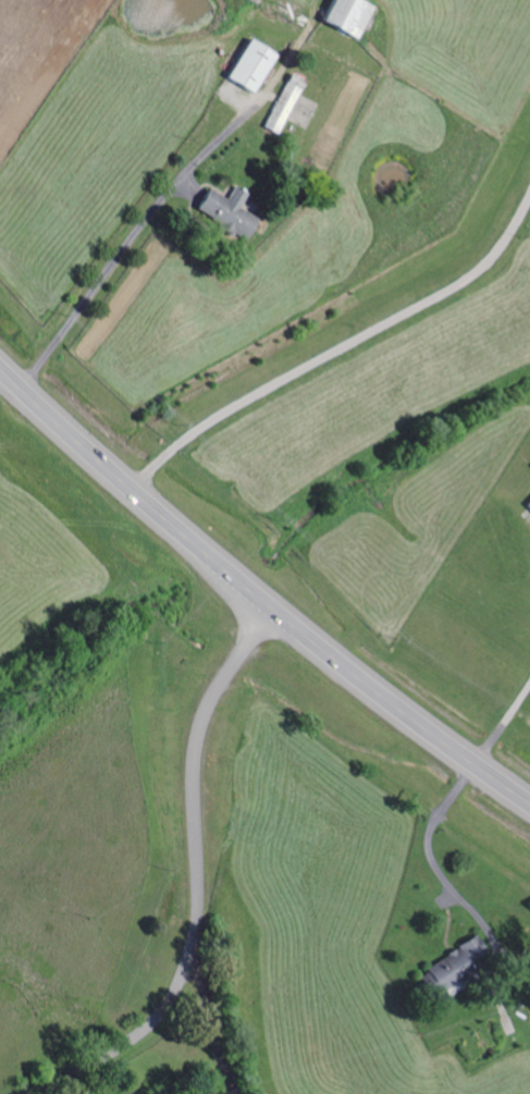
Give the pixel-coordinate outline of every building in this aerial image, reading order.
[(354,38),(367,5),(354,0),(328,0),(319,24),(354,38)] [(223,78),(249,94),(274,56),(248,39),(223,78)] [(262,129),(277,135),(302,80),(288,73),(262,129)] [(205,188),(191,213),(242,239),(253,217),(237,209),(245,193),(232,186),(226,199),(205,188)] [(419,968),(427,980),(422,983),(428,993),(487,957),(473,935),(419,968)]
